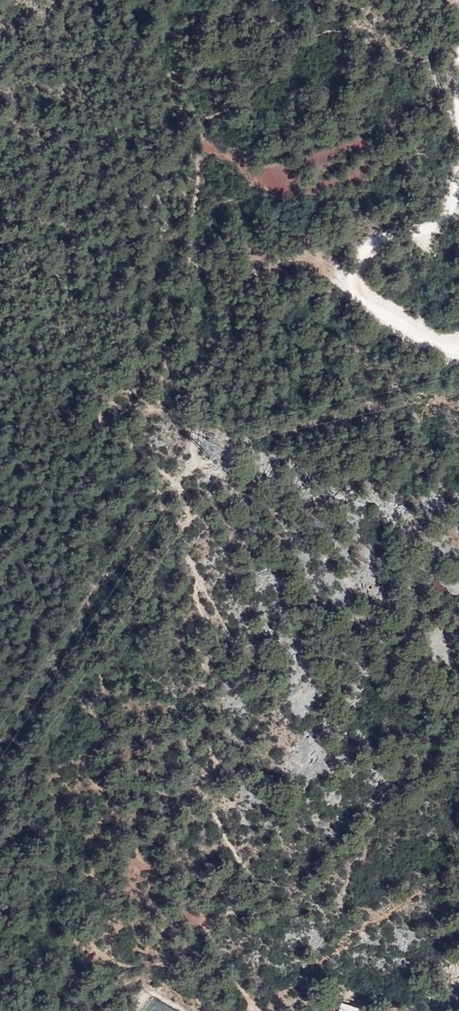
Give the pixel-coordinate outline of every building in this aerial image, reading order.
[(366,1009),(340,1002),(338,1010),(365,1010),(366,1009)]
